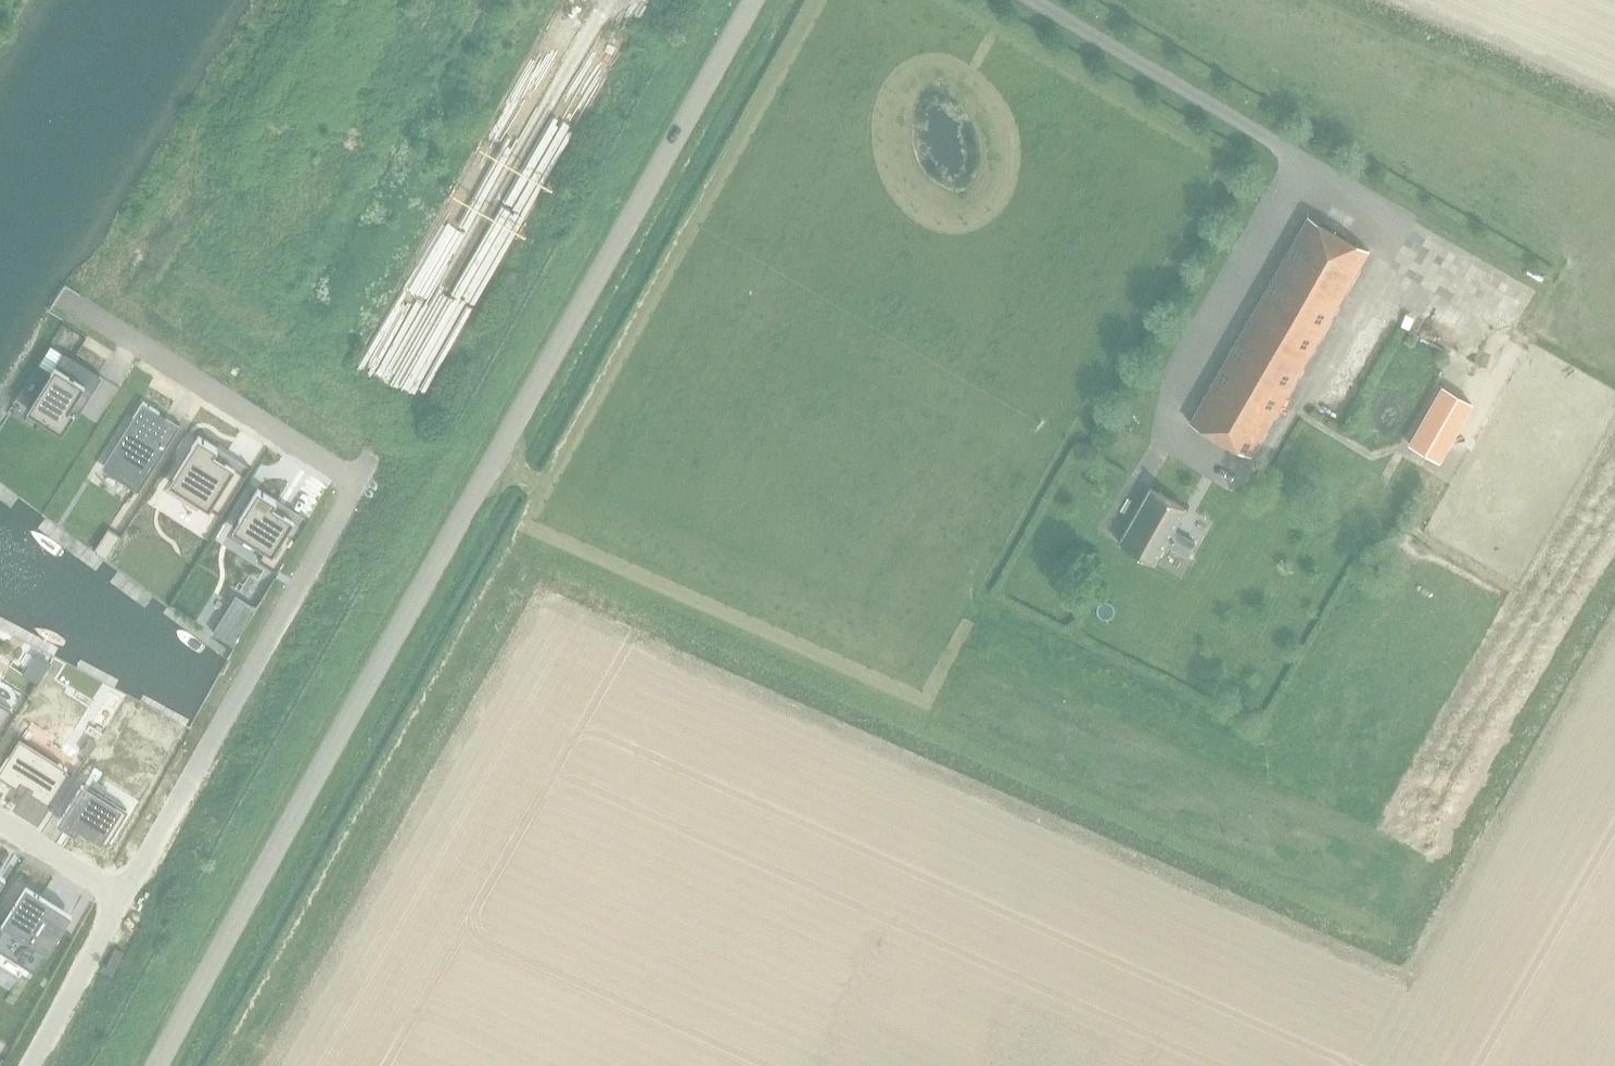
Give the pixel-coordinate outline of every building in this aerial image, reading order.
[(501,130),(527,85),(517,79),(491,124),(501,130)] [(1307,216),(1189,419),(1249,454),(1368,251),(1307,216)] [(99,373),(65,351),(56,365),(55,365),(27,409),(29,410),(62,431),(74,412),(69,408),(83,386),(88,389),(90,386),(98,374),(99,374),(99,373)] [(1474,400),(1441,382),(1412,438),(1443,456),(1474,400)] [(133,488),(137,491),(180,422),(177,420),(176,421),(166,415),(166,414),(160,410),(160,411),(143,400),(133,416),(137,419),(125,439),(107,468),(135,485),(133,488)] [(169,481),(168,482),(209,507),(210,506),(221,513),(251,466),(249,465),(245,472),(225,460),(214,453),(217,447),(216,447),(198,435),(169,481)] [(233,526),(232,528),(264,548),(262,552),(262,551),(258,557),(276,569),(309,518),(307,517),(303,524),(273,505),(277,500),(275,499),(257,488),(233,526)] [(1195,541),(1172,528),(1183,510),(1150,490),(1119,542),(1152,562),(1163,543),(1185,556),(1195,541)] [(108,528),(94,550),(105,557),(120,534),(108,528)] [(236,597),(213,633),(233,644),(256,607),(254,606),(253,607),(236,597)] [(12,707),(0,699),(0,726),(12,707)] [(174,720),(158,746),(169,753),(185,727),(174,720)] [(0,768),(0,776),(16,787),(22,791),(27,783),(34,787),(31,791),(50,803),(49,804),(51,806),(72,772),(70,771),(69,772),(66,770),(67,767),(20,737),(0,768)] [(82,780),(57,820),(76,832),(79,826),(107,843),(128,809),(82,780)] [(0,928),(0,949),(27,966),(39,947),(46,952),(68,917),(24,890),(3,923),(0,928)]
